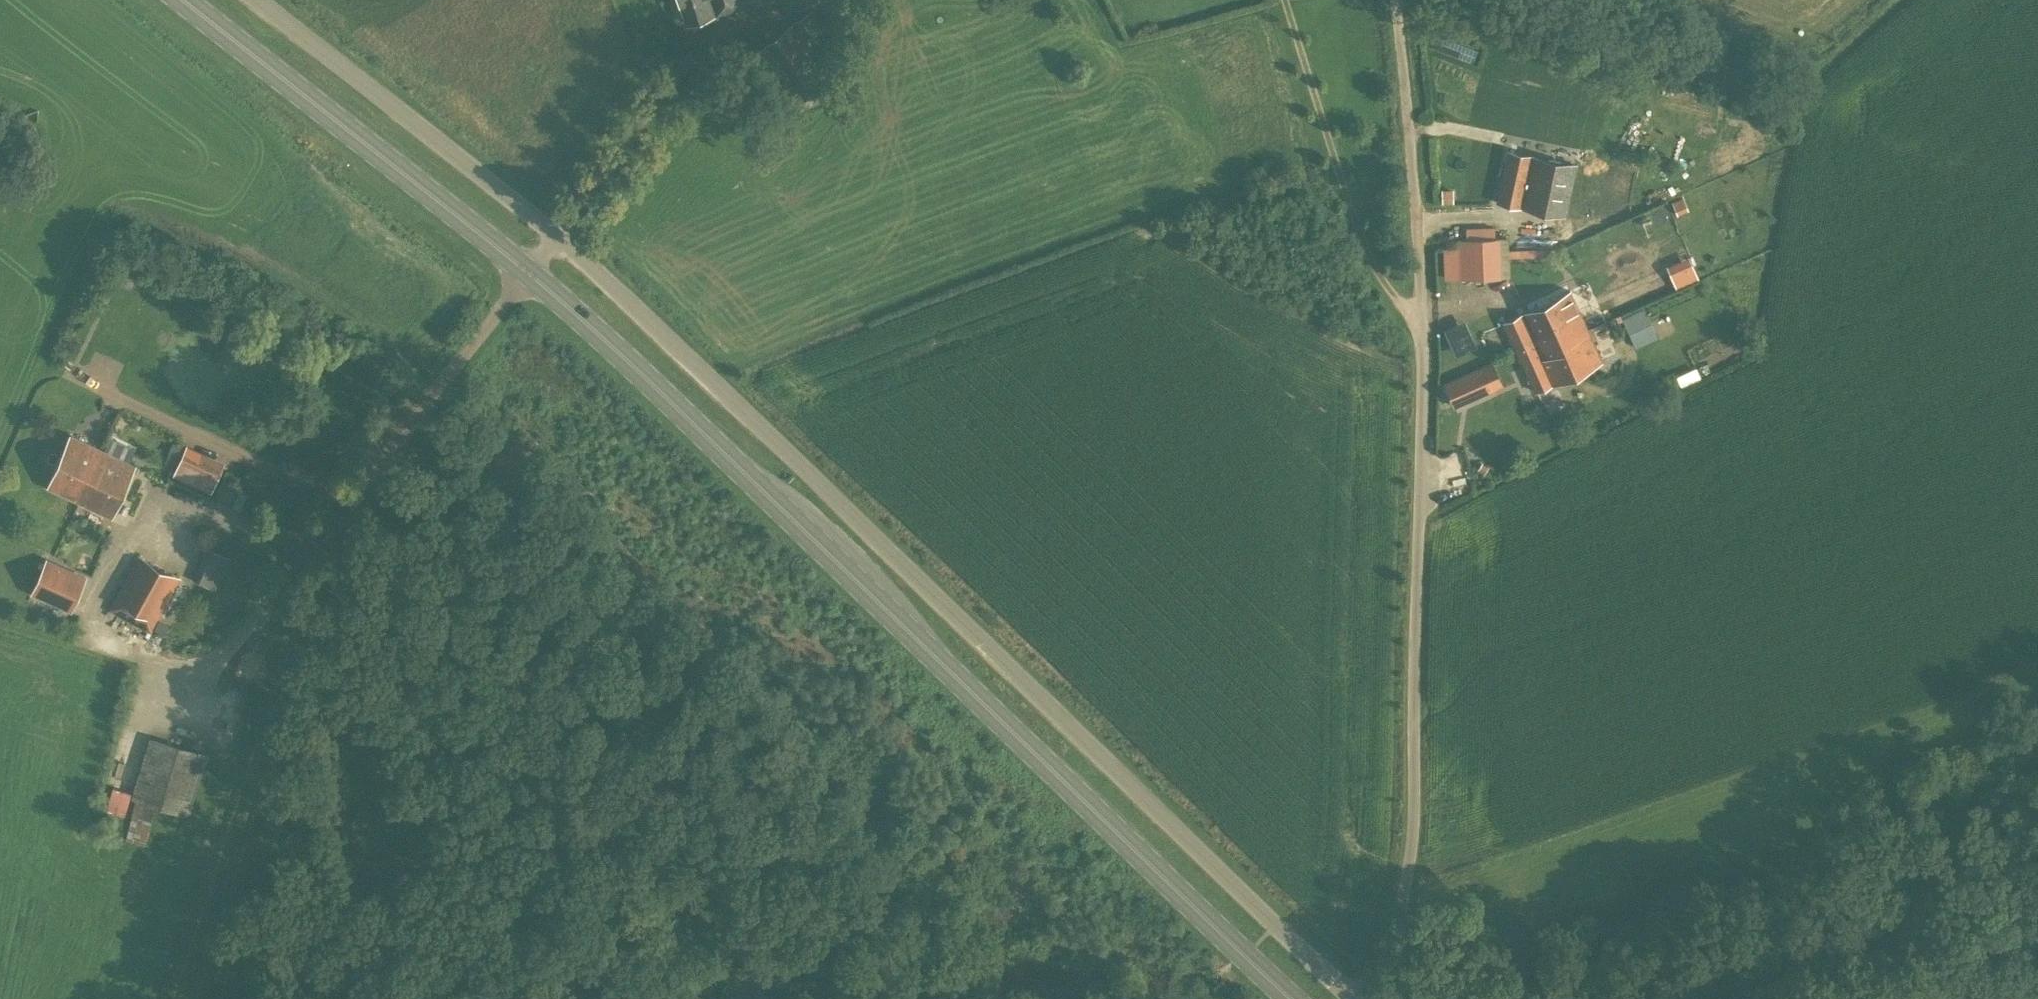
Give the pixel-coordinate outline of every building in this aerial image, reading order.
[(687,23),(736,7),(738,13),(777,0),(679,0),(687,23)] [(1507,150),(1497,201),(1565,215),(1575,164),(1507,150)] [(1455,210),(1458,279),(1510,276),(1507,217),(1499,216),(1498,208),(1455,210)] [(1553,257),(1553,247),(1520,247),(1520,257),(1553,257)] [(1569,292),(1503,322),(1535,391),(1601,360),(1569,292)] [(1628,315),(1643,346),(1664,336),(1649,305),(1628,315)] [(1502,383),(1492,361),(1444,382),(1454,404),(1502,383)] [(47,486),(80,501),(104,450),(70,434),(47,486)] [(189,443),(174,475),(210,491),(225,460),(189,443)] [(104,450),(80,501),(112,516),(136,464),(104,450)] [(207,546),(192,580),(215,590),(231,557),(207,546)] [(180,578),(141,556),(111,610),(151,632),(180,578)] [(86,575),(46,558),(31,594),(71,611),(86,575)] [(136,799),(126,838),(144,843),(155,805),(189,815),(208,752),(149,735),(132,797),(136,799)]
